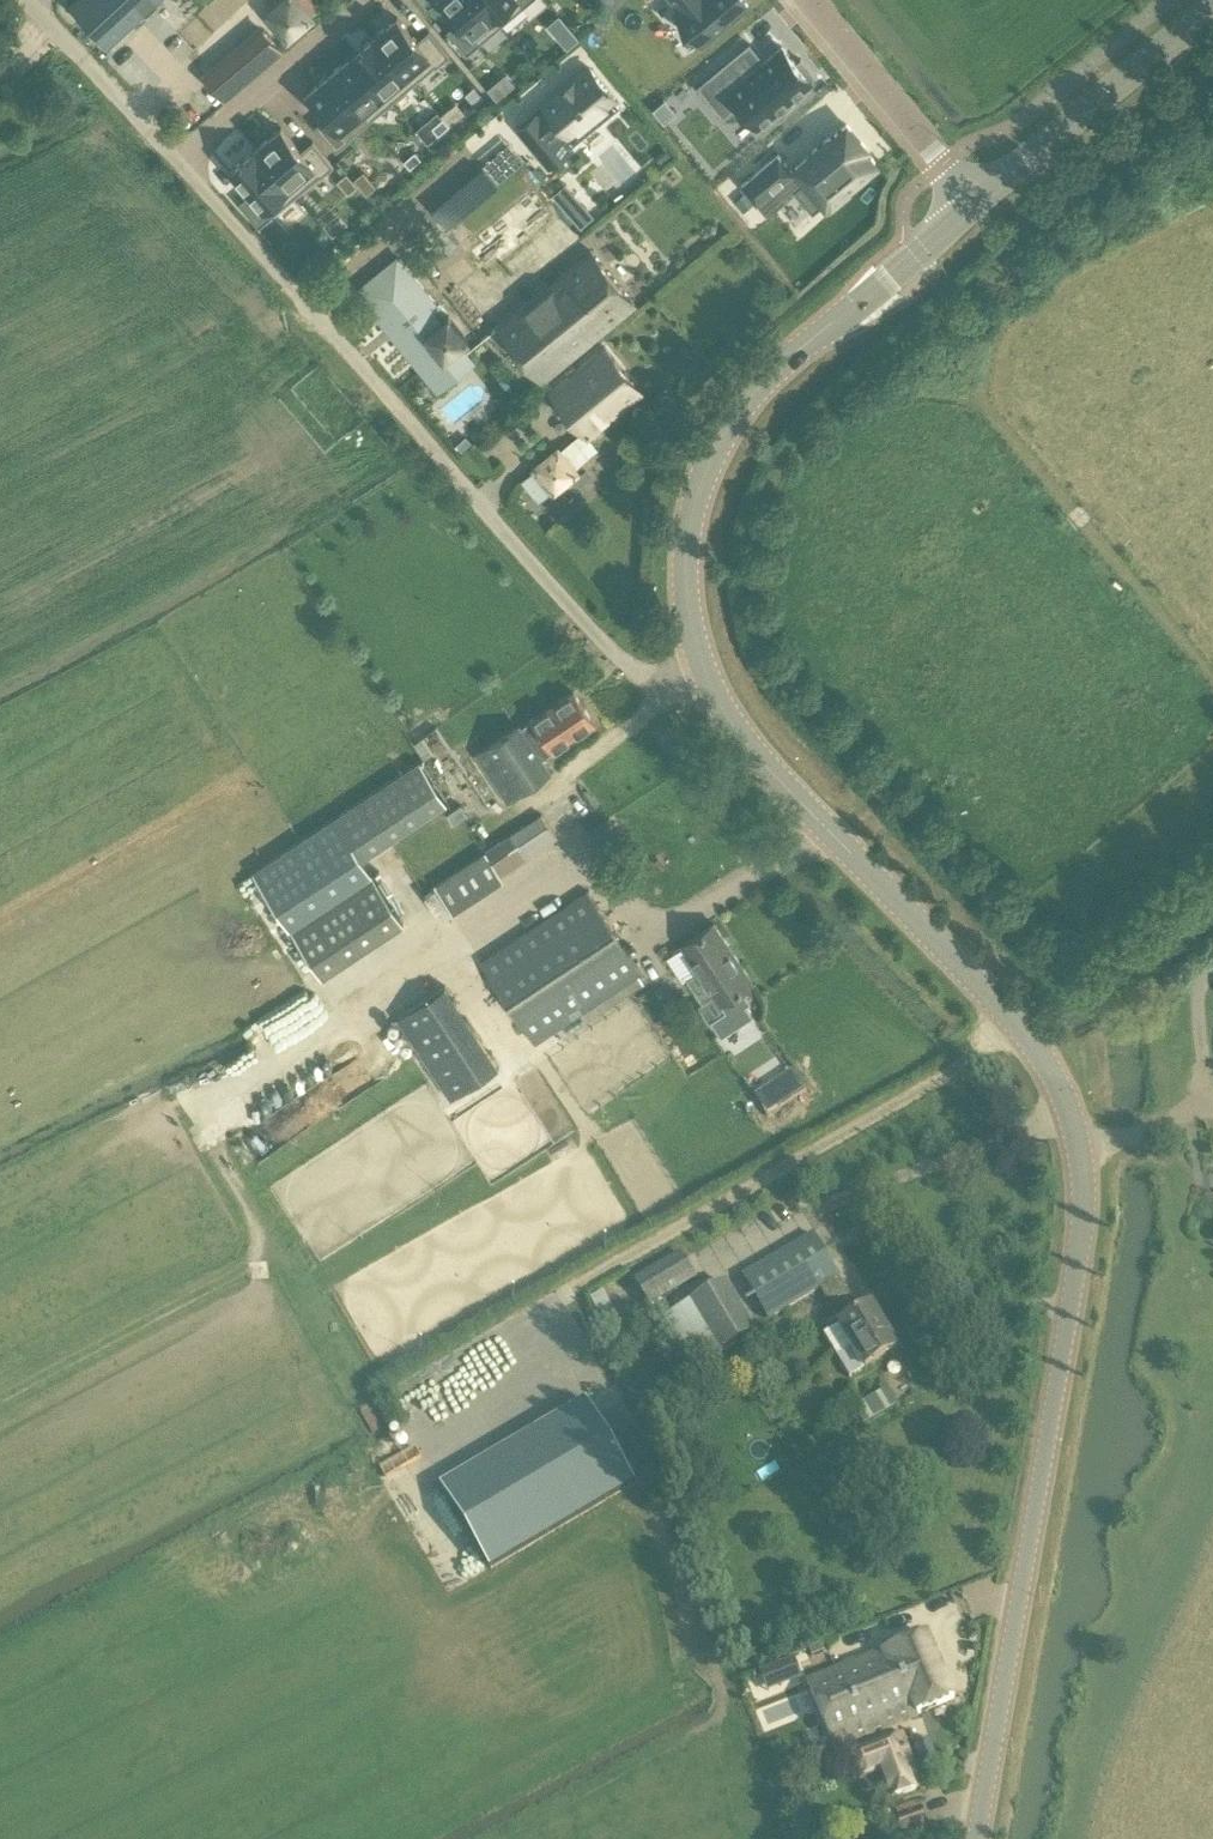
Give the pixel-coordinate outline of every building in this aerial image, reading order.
[(116,37),(156,0),(83,0),(116,37)] [(269,15),(292,42),(319,19),(303,0),(286,0),(269,15)] [(480,42),(472,33),(494,14),(483,0),(444,0),(460,20),(449,29),(468,52),(480,42)] [(494,14),(511,0),(483,0),(494,14)] [(680,6),(676,9),(684,19),(683,19),(694,32),(694,31),(703,41),(749,3),(746,0),(675,0),(680,6)] [(398,15),(375,34),(407,72),(429,54),(437,62),(449,52),(429,29),(418,39),(398,15)] [(203,68),(224,93),(280,45),(259,20),(203,68)] [(375,34),(353,52),(385,91),(407,72),(375,34)] [(750,41),(699,84),(724,114),(739,102),(758,125),(777,109),(781,114),(798,100),(794,95),(812,80),(811,78),(816,74),(801,57),(796,61),(783,44),(765,59),(763,57),(758,60),(746,46),(751,42),(750,41)] [(353,52),(331,71),(363,109),(385,91),(353,52)] [(545,109),(521,128),(553,165),(579,145),(577,141),(622,104),(591,69),(564,91),(566,95),(547,111),(545,109)] [(316,124),(336,147),(348,137),(340,128),(363,109),(331,71),(308,91),(328,114),(316,124)] [(666,98),(655,107),(665,120),(677,110),(666,98)] [(457,100),(441,114),(443,116),(450,123),(465,110),(457,100)] [(449,123),(444,117),(433,125),(439,132),(449,123)] [(807,179),(795,189),(813,211),(826,201),(827,202),(830,200),(831,201),(847,187),(846,186),(876,161),(863,146),(866,144),(847,122),(830,137),(829,136),(812,149),(813,151),(796,165),(807,179)] [(282,125),(257,145),(289,184),(313,164),(321,173),(333,163),(314,140),(302,150),(282,125)] [(257,145),(231,167),(252,192),(240,202),(260,225),(272,215),(264,205),(289,184),(257,145)] [(415,150),(405,159),(411,165),(421,157),(415,150)] [(778,152),(742,183),(757,202),(794,171),(778,152)] [(364,170),(355,178),(366,192),(375,184),(364,170)] [(346,171),(337,179),(347,192),(357,185),(346,171)] [(532,185),(507,205),(529,232),(546,217),(544,215),(551,208),(532,185)] [(747,190),(737,199),(745,208),(755,199),(747,190)] [(586,204),(573,214),(581,224),(594,213),(586,204)] [(507,205),(491,219),(512,246),(529,232),(507,205)] [(491,219),(474,233),(478,239),(490,254),(495,259),(512,246),(491,219)] [(638,301),(592,245),(498,322),(545,378),(638,301)] [(409,280),(373,310),(386,325),(391,320),(430,368),(461,343),(468,337),(449,314),(442,320),(432,308),(409,280)] [(645,389),(606,343),(550,388),(590,436),(645,389)] [(541,495),(552,486),(591,454),(576,436),(525,476),(541,495)] [(464,441),(457,447),(463,453),(470,447),(473,444),(467,438),(464,441)] [(540,714),(522,726),(518,722),(475,753),(507,799),(552,769),(536,746),(547,739),(554,749),(596,720),(574,690),(540,714)] [(423,735),(414,741),(424,756),(425,757),(434,751),(423,735)] [(419,759),(338,813),(366,854),(446,800),(419,759)] [(455,822),(468,813),(461,803),(448,812),(455,822)] [(542,811),(485,850),(501,874),(559,836),(542,811)] [(252,871),(290,927),(372,873),(361,857),(366,854),(338,813),(252,871)] [(501,874),(485,850),(435,883),(451,908),(501,874)] [(322,976),(404,921),(372,873),(290,927),(322,976)] [(587,888),(480,960),(535,1042),(644,971),(587,888)] [(717,998),(720,1003),(753,980),(715,922),(680,944),(698,971),(688,977),(704,1001),(707,999),(710,1003),(717,998)] [(447,984),(397,1016),(451,1098),(500,1065),(447,984)] [(794,1071),(754,1097),(768,1116),(807,1089),(794,1071)] [(800,1186),(792,1191),(796,1197),(804,1192),(800,1186)] [(769,1321),(820,1290),(841,1324),(824,1335),(850,1376),(863,1368),(865,1370),(899,1350),(872,1306),(858,1315),(838,1279),(839,1278),(812,1235),(742,1277),(769,1321)] [(693,1282),(679,1256),(634,1279),(650,1307),(693,1282)] [(756,1333),(726,1282),(659,1321),(689,1372),(756,1333)] [(887,1390),(854,1411),(863,1427),(897,1407),(887,1390)] [(467,1472),(441,1487),(484,1559),(626,1475),(603,1437),(583,1403),(467,1472)] [(806,1682),(835,1750),(917,1716),(916,1715),(955,1698),(927,1635),(880,1654),(875,1656),(806,1682)] [(822,1645),(809,1650),(812,1657),(824,1652),(822,1645)] [(891,1798),(922,1786),(903,1735),(850,1754),(860,1781),(882,1773),(891,1798)] [(932,1745),(916,1750),(924,1773),(939,1767),(932,1745)] [(896,1811),(898,1817),(894,1818),(900,1838),(902,1838),(905,1838),(926,1838),(923,1832),(928,1831),(921,1809),(916,1811),(914,1805),(896,1811)]
